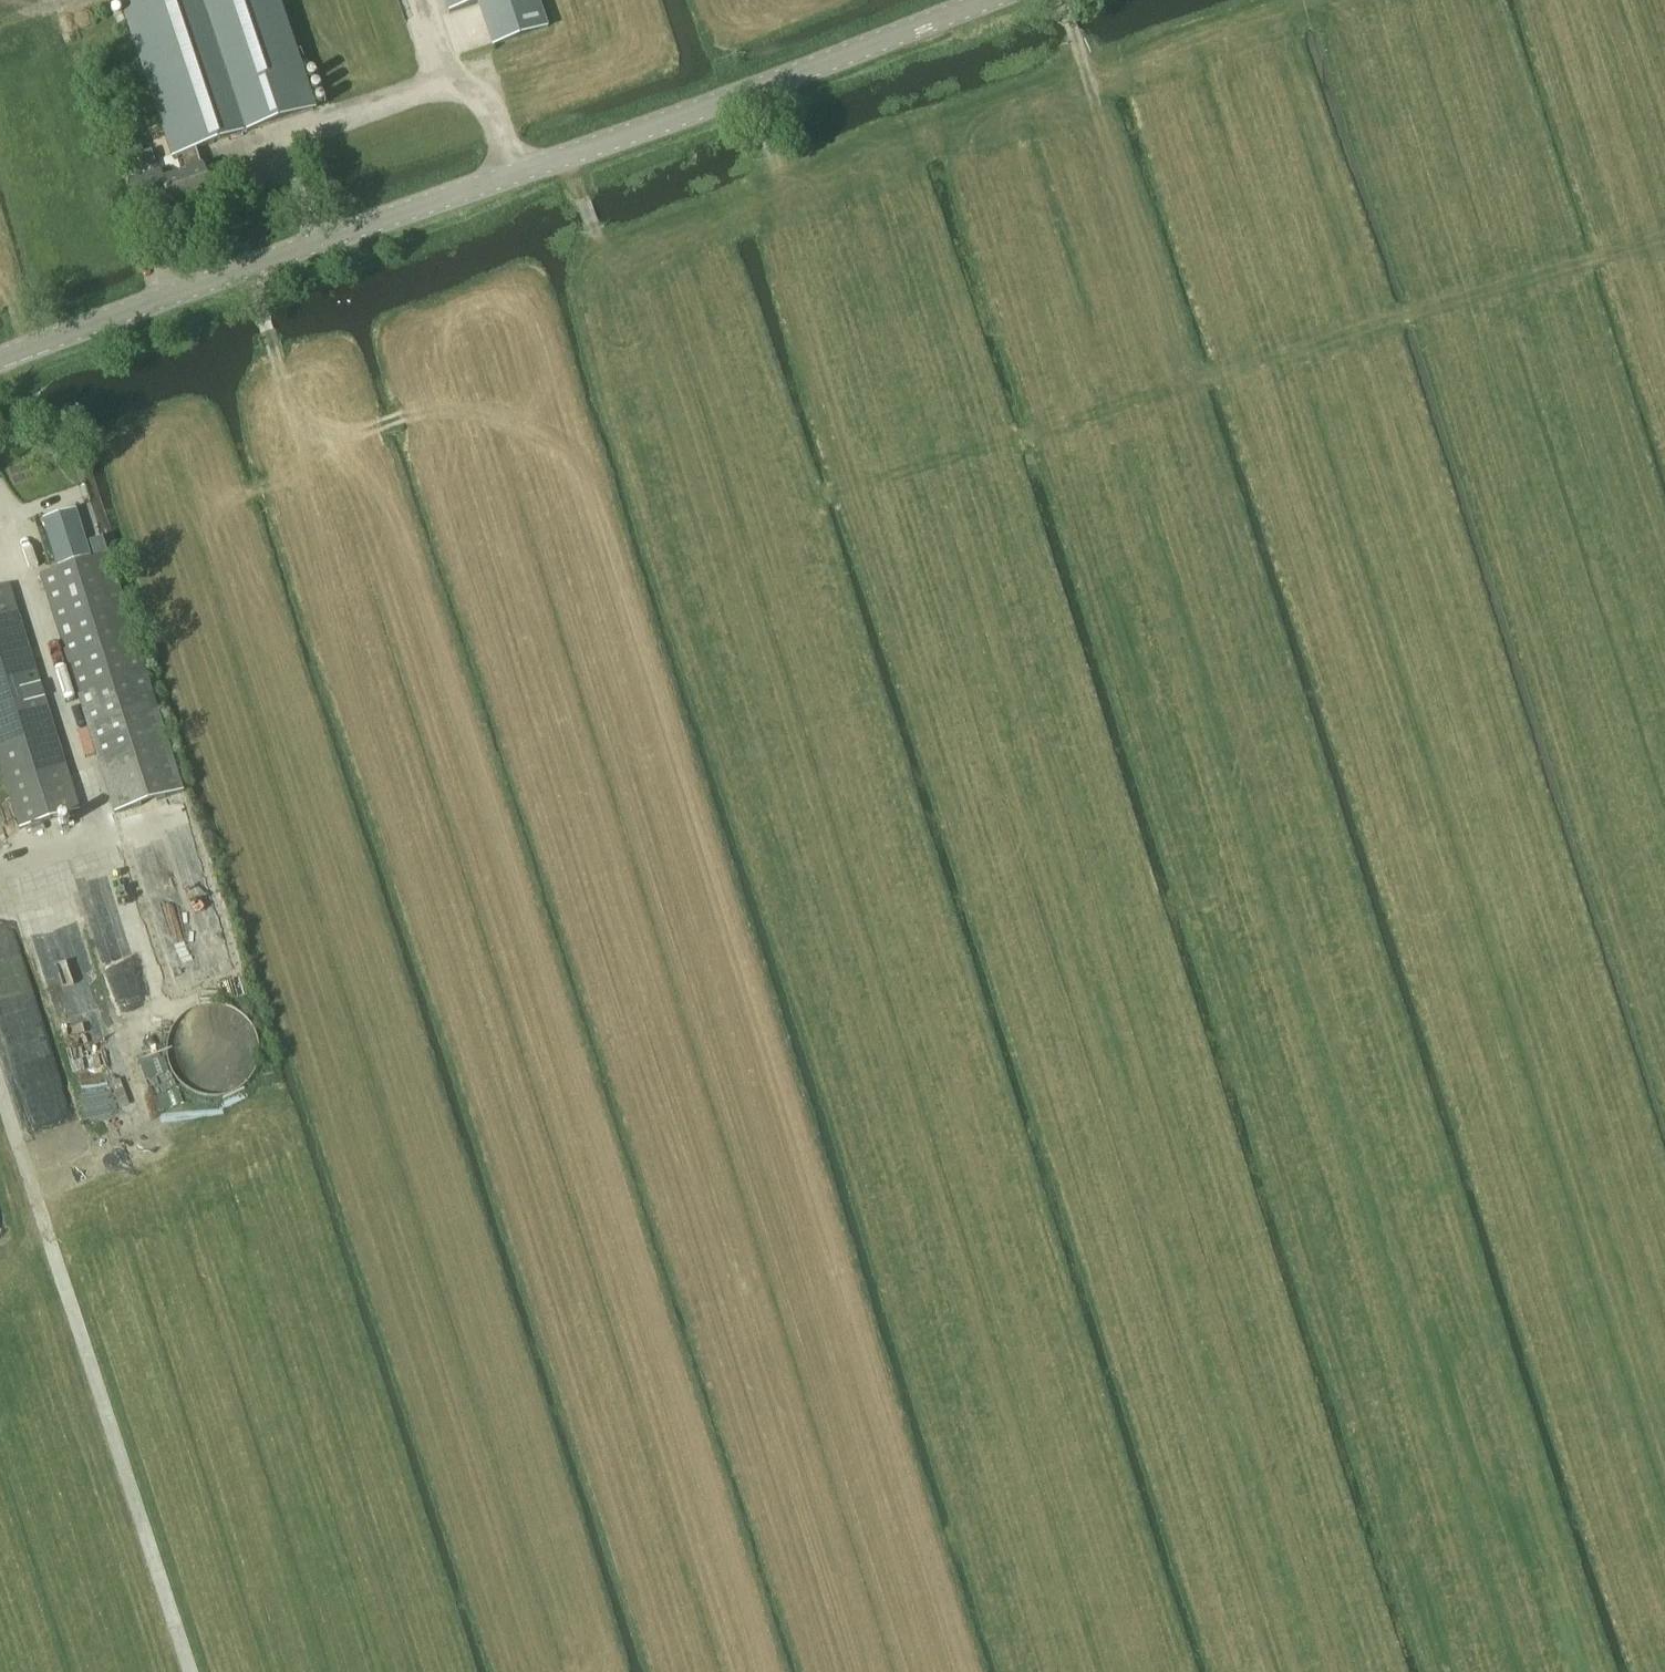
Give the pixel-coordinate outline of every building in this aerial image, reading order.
[(121,4),(172,158),(176,157),(182,175),(162,182),(159,172),(130,181),(141,214),(169,205),(172,212),(212,199),(202,168),(203,168),(197,149),(313,111),(276,0),(132,0),(121,4)] [(547,28),(538,0),(444,0),(449,15),(478,5),(492,47),(547,28)] [(92,558),(77,510),(44,520),(58,568),(92,558)] [(115,813),(182,792),(107,558),(41,576),(115,813)] [(78,811),(9,588),(0,591),(0,764),(20,828),(78,811)] [(182,792),(115,813),(166,975),(233,954),(182,792)]
